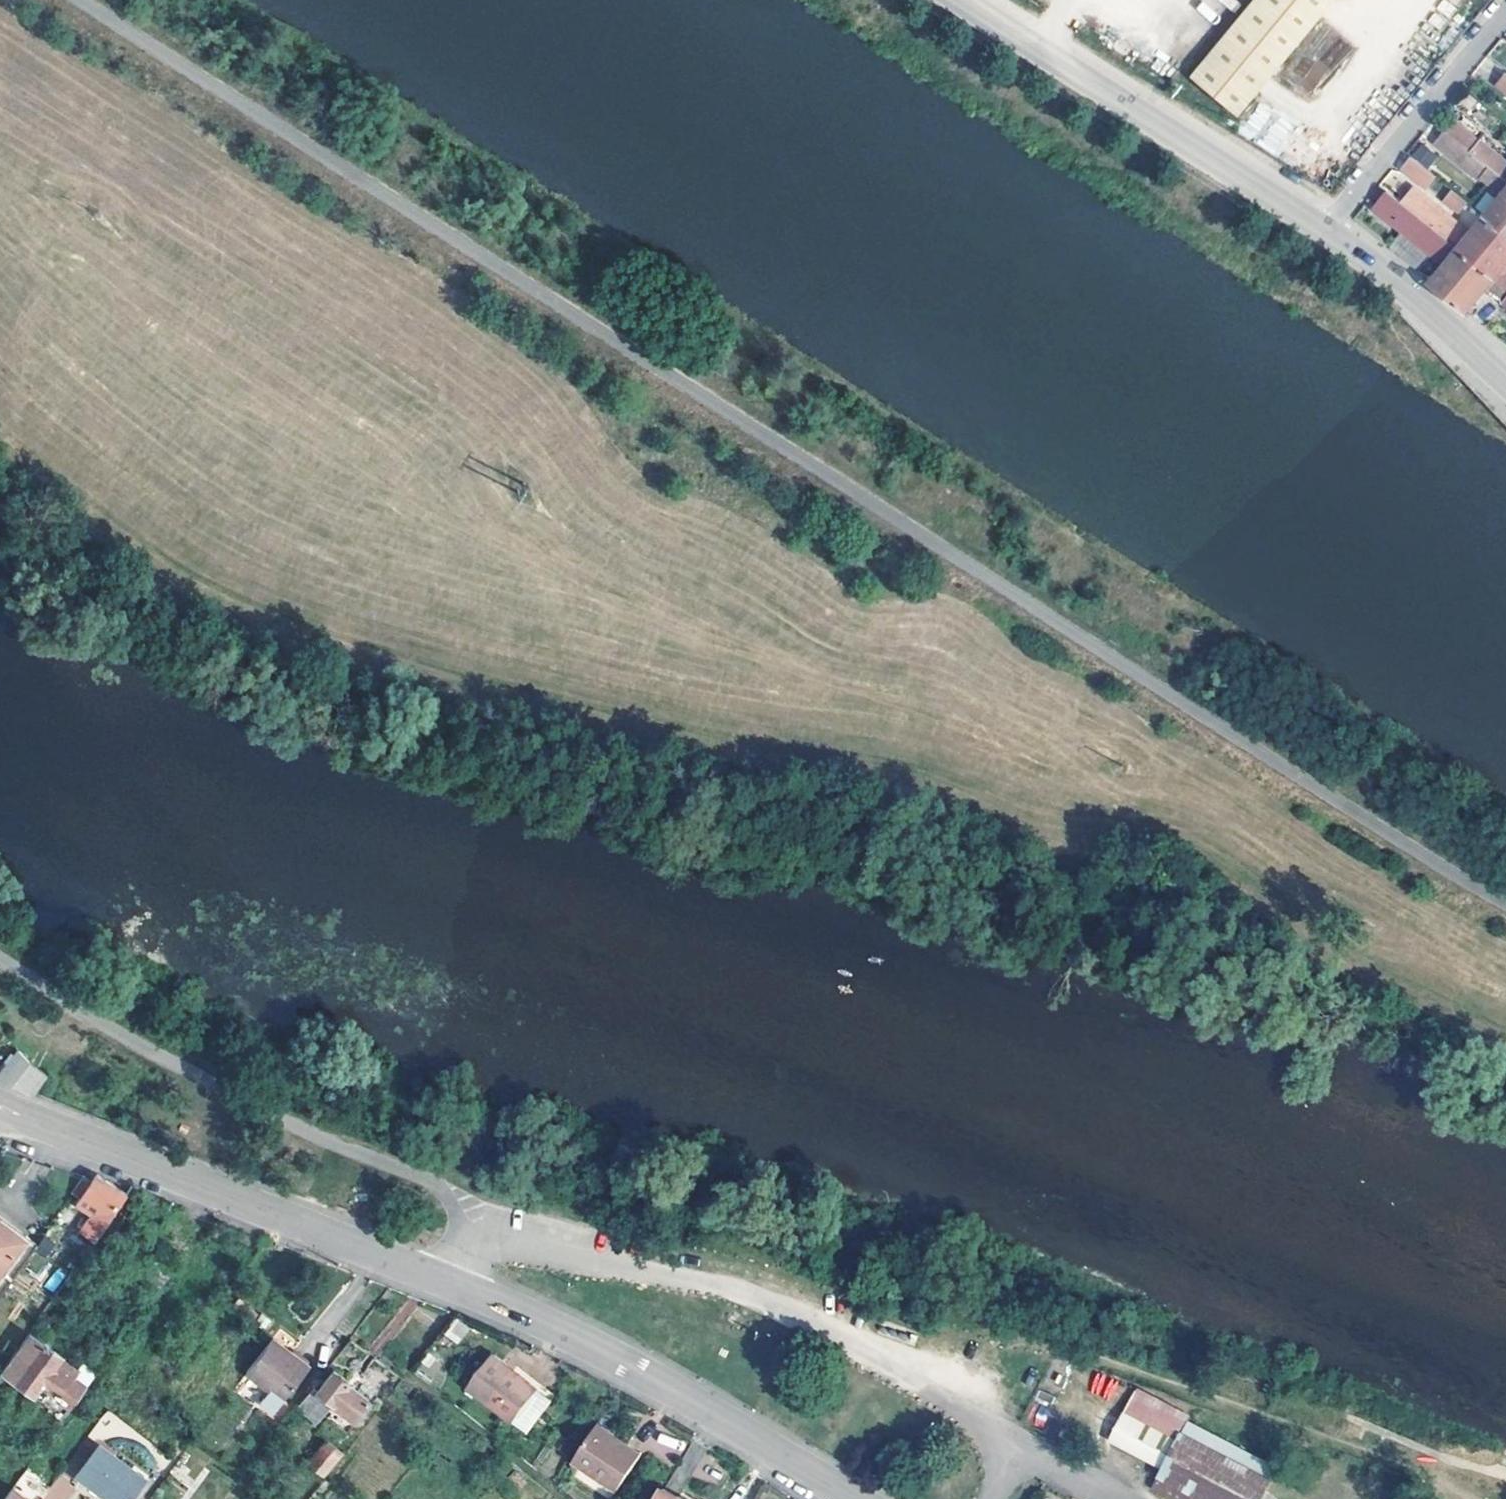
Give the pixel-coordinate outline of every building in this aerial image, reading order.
[(1187,75),(1235,112),(1328,0),(1249,0),(1187,75)] [(1306,99),(1355,49),(1324,19),(1275,69),(1306,99)] [(1505,178),(1505,161),(1482,141),(1481,143),(1457,123),(1450,131),(1505,178)] [(1450,131),(1449,130),(1438,143),(1505,199),(1505,178),(1450,131)] [(1440,179),(1417,160),(1407,172),(1430,190),(1440,179)] [(1420,189),(1407,203),(1451,239),(1465,250),(1476,236),(1420,189)] [(1437,282),(1452,295),(1466,278),(1472,282),(1485,266),(1465,250),(1451,239),(1407,203),(1394,192),(1380,208),(1432,250),(1435,247),(1452,260),(1437,282)] [(1472,205),(1456,192),(1445,204),(1462,217),(1472,205)] [(1504,232),(1505,230),(1505,200),(1490,219),(1504,232)] [(1476,236),(1465,250),(1485,266),(1497,251),(1492,246),(1504,232),(1490,219),(1476,236)] [(1504,232),(1492,246),(1497,251),(1485,266),(1505,284),(1505,233),(1504,232)] [(1432,259),(1403,236),(1395,248),(1422,271),(1432,259)] [(1505,301),(1505,284),(1485,266),(1472,282),(1466,278),(1452,295),(1471,311),(1489,288),(1505,301)] [(8,1090),(28,1064),(16,1053),(0,1072),(0,1087),(8,1090)] [(28,1064),(8,1090),(28,1097),(43,1075),(28,1064)] [(121,1196),(93,1175),(87,1184),(81,1179),(58,1212),(64,1217),(60,1221),(75,1232),(65,1246),(78,1256),(109,1213),(121,1196)] [(0,1225),(0,1292),(1,1292),(34,1246),(24,1238),(21,1241),(0,1225)] [(64,1277),(55,1270),(48,1281),(56,1287),(64,1277)] [(456,1318),(445,1335),(457,1344),(469,1327),(456,1318)] [(23,1333),(0,1367),(0,1376),(29,1397),(35,1387),(66,1409),(83,1388),(68,1378),(50,1366),(56,1358),(23,1333)] [(307,1369),(271,1341),(244,1375),(266,1393),(257,1405),(270,1417),(307,1369)] [(548,1400),(490,1351),(464,1384),(522,1432),(548,1400)] [(416,1372),(431,1381),(442,1362),(427,1353),(416,1372)] [(74,1370),(56,1358),(50,1366),(68,1378),(74,1370)] [(346,1381),(334,1372),(318,1394),(351,1419),(364,1399),(344,1384),(346,1381)] [(1090,1391),(1105,1396),(1111,1377),(1096,1372),(1090,1391)] [(1186,1420),(1189,1413),(1134,1386),(1106,1439),(1161,1468),(1150,1488),(1171,1498),(1257,1498),(1274,1466),(1186,1420)] [(633,1452),(589,1424),(567,1459),(612,1487),(633,1452)] [(337,1452),(323,1441),(311,1453),(307,1451),(303,1455),(306,1459),(303,1461),(317,1474),(337,1452)] [(74,1473),(108,1498),(129,1498),(138,1485),(109,1462),(112,1457),(95,1445),(74,1473)] [(44,1492),(18,1473),(0,1498),(39,1498),(44,1492)] [(661,1489),(659,1488),(653,1498),(680,1498),(661,1489)]
